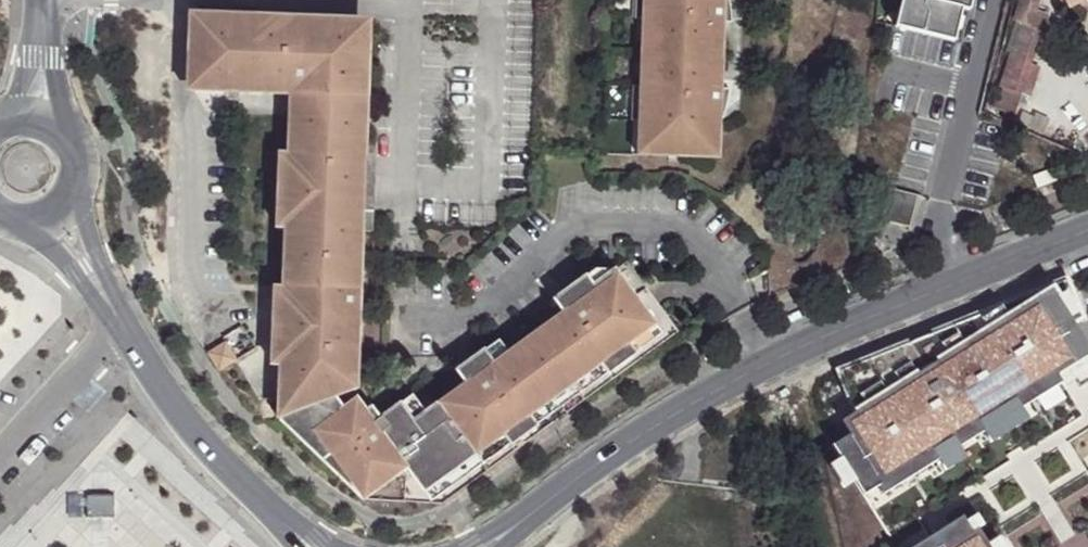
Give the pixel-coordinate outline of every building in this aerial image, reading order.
[(660,17),(673,17),(670,85),(658,84),(657,118),(672,119),(672,131),(669,131),(668,154),(739,156),(741,103),(736,103),(736,88),(741,88),(744,19),(739,19),(739,4),(744,4),(744,0),(661,0),(660,17)] [(889,32),(948,47),(957,14),(964,16),(968,0),(898,0),(889,32)] [(1011,120),(1017,99),(1025,102),(1036,72),(1028,70),(1044,17),(1035,14),(1038,0),(1017,0),(1009,25),(1017,28),(989,112),(1011,120)] [(1087,2),(1087,0),(1059,0),(1066,13),(1087,2)] [(291,92),(280,416),(335,395),(357,387),(359,311),(336,310),(336,304),(352,305),(352,282),(360,283),(369,46),(353,45),(354,17),(196,11),(194,89),(291,92)] [(361,17),(354,17),(353,45),(369,46),(361,17)] [(673,17),(660,17),(658,84),(670,85),(673,17)] [(954,48),(948,47),(889,32),(888,32),(882,56),(948,73),(954,48)] [(672,119),(657,118),(655,154),(668,154),(669,131),(672,131),(672,119)] [(1051,179),(1032,186),(1036,197),(1055,190),(1051,179)] [(918,191),(881,183),(874,215),(911,224),(918,191)] [(343,406),(335,395),(280,416),(280,418),(357,490),(379,474),(386,484),(408,468),(425,492),(504,433),(529,414),(600,361),(628,341),(654,321),(614,267),(595,268),(574,283),(578,289),(571,295),(573,298),(560,307),(563,310),(507,351),(512,358),(498,368),(491,358),(464,379),(466,381),(426,411),(419,402),(407,410),(400,402),(380,417),(372,406),(365,410),(355,397),(343,406)] [(574,283),(554,298),(560,307),(573,298),(571,295),(578,289),(574,283)] [(846,378),(863,419),(848,427),(856,441),(839,452),(846,465),(860,487),(869,501),(887,491),(892,499),(946,466),(967,454),(993,438),(1029,416),(1071,391),(1066,383),(1087,370),(1087,339),(1084,331),(1087,322),(1072,286),(846,378)] [(628,341),(634,350),(661,331),(654,321),(628,341)] [(226,339),(207,351),(214,361),(219,369),(237,358),(226,339)] [(498,339),(457,370),(464,379),(491,358),(498,368),(512,358),(507,351),(498,339)] [(600,361),(529,414),(536,423),(607,370),(600,361)] [(1066,383),(1071,391),(1076,399),(1087,392),(1087,370),(1066,383)] [(412,393),(400,402),(407,410),(419,402),(412,393)] [(1029,416),(993,438),(999,450),(1036,428),(1029,416)] [(504,433),(425,492),(432,500),(511,442),(504,433)] [(974,465),(967,454),(946,466),(953,477),(974,465)] [(860,487),(846,465),(835,471),(849,494),(860,487)] [(969,530),(975,540),(981,537),(987,533),(980,523),(969,530)] [(981,537),(975,540),(969,530),(966,525),(930,546),(987,546),(981,537)]
